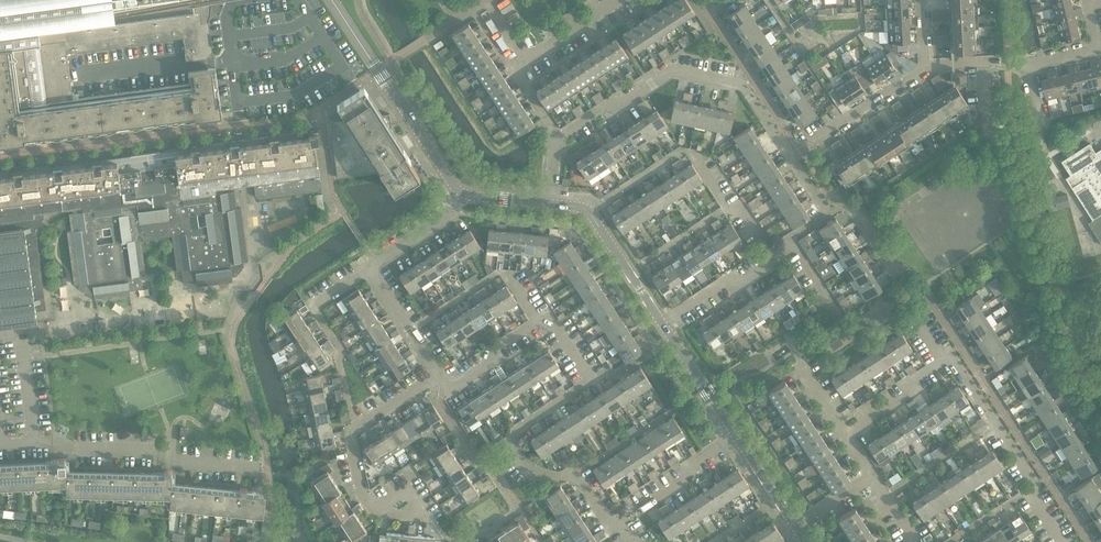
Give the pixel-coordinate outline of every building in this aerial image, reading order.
[(33,45),(38,44),(35,25),(42,17),(115,8),(171,0),(0,0),(0,49),(33,45)] [(210,19),(211,17),(211,14),(212,12),(212,9),(212,7),(212,4),(212,2),(211,0),(171,0),(115,8),(42,17),(35,25),(38,44),(46,103),(73,99),(67,53),(184,37),(187,61),(208,58),(203,23),(209,22),(210,19)] [(664,10),(675,27),(685,20),(672,0),(666,0),(670,6),(664,10)] [(685,20),(696,13),(687,0),(679,0),(678,0),(672,0),(685,20)] [(1038,2),(1032,3),(1034,12),(1040,11),(1038,2)] [(973,3),(951,4),(952,16),(973,15),(973,3)] [(1073,3),(1053,8),(1056,19),(1083,12),(1082,7),(1075,9),(1073,3)] [(727,26),(729,30),(751,15),(745,4),(728,15),(733,22),(727,26)] [(813,4),(804,10),(807,13),(809,17),(813,14),(813,4)] [(653,5),(649,8),(666,33),(675,27),(664,10),(659,13),(653,5)] [(908,6),(887,7),(887,19),(909,18),(908,6)] [(650,19),(644,23),(656,40),(666,33),(649,8),(644,11),(650,19)] [(1083,12),(1056,19),(1059,30),(1078,25),(1077,19),(1084,17),(1083,12)] [(807,13),(791,24),(794,28),(810,18),(809,17),(807,13)] [(751,15),(729,30),(731,33),(737,29),(742,35),(758,25),(751,15)] [(973,15),(952,16),(952,28),(974,26),(973,15)] [(633,18),(629,21),(646,46),(656,40),(644,23),(639,26),(633,18)] [(909,18),(887,19),(888,31),(909,30),(909,18)] [(646,46),(629,21),(625,24),(630,32),(624,36),(635,53),(646,46)] [(449,35),(456,45),(481,29),(479,24),(470,30),(466,24),(449,35)] [(758,25),(742,35),(746,42),(740,46),(742,49),(765,35),(758,25)] [(1078,25),(1059,30),(1061,41),(1081,36),(1078,25)] [(974,26),(952,28),(953,40),(975,38),(974,26)] [(696,28),(692,31),(697,38),(701,36),(696,28)] [(481,29),(456,45),(463,55),(480,44),(476,39),(484,33),(481,29)] [(909,30),(888,31),(889,43),(885,43),(886,48),(898,54),(898,43),(910,42),(909,30)] [(686,35),(682,37),(688,45),(691,43),(686,35)] [(765,35),(742,49),(744,53),(750,49),(755,56),(771,45),(765,35)] [(606,36),(602,39),(619,64),(629,57),(618,40),(612,44),(606,36)] [(688,45),(682,37),(679,40),(684,47),(688,45)] [(975,38),(953,40),(954,52),(976,51),(975,38)] [(603,50),(597,53),(609,70),(619,64),(602,39),(598,42),(603,50)] [(434,45),(437,49),(444,45),(441,40),(434,45)] [(46,103),(38,44),(33,45),(0,49),(0,146),(46,140),(50,139),(46,103)] [(480,44),(463,55),(469,65),(494,49),(492,44),(483,50),(480,44)] [(771,45),(755,56),(759,62),(753,66),(755,69),(778,54),(771,45)] [(446,47),(439,52),(441,55),(449,50),(446,47)] [(666,48),(663,50),(668,58),(671,56),(666,48)] [(494,49),(469,65),(476,75),(493,64),(489,58),(497,53),(494,49)] [(586,49),(582,52),(599,77),(609,70),(597,53),(592,57),(586,49)] [(668,58),(663,50),(659,53),(664,60),(668,58)] [(583,63),(578,66),(589,84),(599,77),(582,52),(578,55),(583,63)] [(778,54),(755,69),(757,73),(763,69),(768,75),(784,64),(778,54)] [(886,54),(876,61),(888,79),(894,75),(893,73),(897,70),(892,63),(898,59),(895,55),(889,59),(886,54)] [(445,62),(447,65),(455,60),(453,57),(445,62)] [(658,64),(653,57),(649,59),(654,67),(658,64)] [(1087,69),(1091,89),(1100,86),(1100,81),(1096,59),(1091,60),(1092,68),(1087,69)] [(455,60),(447,65),(450,69),(458,64),(455,60)] [(817,61),(811,65),(811,66),(815,71),(820,67),(817,62),(817,61)] [(864,69),(860,71),(863,76),(869,72),(876,84),(880,81),(881,83),(888,79),(876,61),(864,69)] [(567,62),(562,65),(579,90),(589,84),(578,66),(572,70),(567,62)] [(1079,63),(1074,64),(1081,91),(1091,89),(1087,69),(1081,70),(1079,63)] [(493,64),(476,75),(482,85),(508,69),(505,64),(496,70),(493,64)] [(784,64),(768,75),(774,85),(791,75),(784,64)] [(1071,73),(1065,74),(1070,94),(1081,91),(1074,64),(1069,66),(1071,73)] [(563,76),(558,80),(569,97),(579,90),(562,65),(558,68),(563,76)] [(190,83),(73,99),(46,103),(50,139),(222,116),(222,113),(216,68),(188,72),(190,83)] [(1057,68),(1052,70),(1059,97),(1070,94),(1065,74),(1059,76),(1057,68)] [(508,69),(482,85),(489,95),(506,84),(502,79),(511,73),(508,69)] [(1059,97),(1052,70),(1047,71),(1049,78),(1042,80),(1047,100),(1059,97)] [(860,71),(844,82),(856,99),(862,95),(861,94),(865,91),(858,79),(863,76),(860,71)] [(629,72),(626,74),(631,82),(635,80),(629,72)] [(939,74),(935,77),(939,83),(943,80),(939,74)] [(547,75),(542,78),(559,103),(569,97),(558,80),(552,83),(547,75)] [(791,75),(774,85),(781,95),(797,84),(791,75)] [(458,82),(461,85),(468,80),(466,77),(458,82)] [(939,83),(935,77),(931,79),(935,85),(939,83)] [(559,103),(542,78),(538,81),(543,89),(538,93),(549,110),(559,103)] [(620,79),(616,81),(621,89),(625,86),(620,79)] [(468,80),(461,85),(463,89),(471,84),(468,80)] [(943,80),(939,83),(943,89),(947,86),(943,80)] [(621,89),(616,81),(612,83),(617,91),(621,89)] [(856,99),(844,82),(829,92),(837,106),(843,102),(845,105),(849,102),(850,103),(856,99)] [(939,83),(935,85),(939,92),(943,89),(939,83)] [(506,84),(489,95),(495,105),(521,89),(518,84),(509,90),(506,84)] [(797,84),(781,95),(787,105),(804,94),(797,84)] [(967,102),(956,86),(945,93),(956,109),(967,102)] [(330,121),(331,123),(338,178),(381,172),(384,177),(384,176),(395,192),(414,179),(420,175),(410,160),(411,159),(392,130),(390,113),(382,114),(364,87),(337,104),(347,119),(330,121)] [(521,89),(495,105),(502,115),(519,104),(515,98),(524,93),(521,89)] [(600,92),(596,94),(601,102),(605,99),(600,92)] [(956,109),(945,93),(935,99),(946,116),(956,109)] [(601,102),(596,94),(592,96),(597,104),(601,102)] [(804,94),(787,105),(794,115),(810,104),(804,94)] [(471,102),(474,105),(481,100),(479,96),(471,102)] [(946,116),(935,99),(925,106),(936,122),(946,116)] [(481,100),(474,105),(476,109),(484,104),(481,100)] [(899,100),(895,102),(899,109),(903,106),(899,100)] [(671,120),(683,123),(687,103),(675,101),(671,120)] [(899,109),(895,102),(891,105),(895,111),(899,109)] [(687,103),(683,123),(694,125),(699,106),(687,103)] [(1083,103),(1073,106),(1074,113),(1085,110),(1083,105),(1083,103)] [(519,104),(502,115),(508,125),(534,108),(531,104),(523,109),(519,104)] [(810,104),(794,115),(801,125),(817,115),(810,104)] [(580,105),(576,107),(581,115),(585,112),(580,105)] [(699,106),(694,125),(706,127),(710,108),(699,106)] [(936,122),(925,106),(916,112),(926,128),(936,122)] [(581,115),(576,107),(572,109),(577,117),(581,115)] [(534,108),(508,125),(515,135),(532,124),(528,118),(537,113),(534,108)] [(710,108),(706,127),(718,130),(722,110),(710,108)] [(899,109),(895,111),(899,118),(903,115),(899,109)] [(657,110),(647,117),(657,133),(668,127),(657,110)] [(722,110),(718,130),(730,132),(734,113),(722,110)] [(926,128),(916,112),(906,119),(916,135),(926,128)] [(879,113),(875,116),(879,122),(883,120),(879,113)] [(571,121),(566,114),(562,116),(568,124),(571,121)] [(484,121),(487,125),(494,120),(492,116),(484,121)] [(879,122),(875,116),(871,118),(875,125),(879,122)] [(647,117),(637,123),(647,140),(657,133),(647,117)] [(916,135),(906,119),(895,125),(906,142),(916,135)] [(494,120),(487,125),(489,129),(497,124),(494,120)] [(883,120),(879,122),(883,128),(887,126),(883,120)] [(879,122),(875,125),(879,131),(883,128),(879,122)] [(637,123),(627,130),(638,146),(647,140),(637,123)] [(906,142),(895,125),(885,132),(896,148),(906,142)] [(734,137),(741,147),(757,136),(751,126),(734,137)] [(859,126),(855,129),(859,135),(863,133),(859,126)] [(859,135),(855,129),(851,131),(855,138),(859,135)] [(38,323),(38,322),(36,311),(46,309),(36,228),(44,217),(44,213),(73,209),(73,213),(70,213),(72,231),(67,231),(75,284),(80,284),(80,288),(90,296),(94,295),(95,300),(131,295),(130,290),(143,289),(141,275),(146,275),(142,240),(153,238),(155,240),(159,239),(161,237),(173,236),(177,271),(182,270),(184,283),(197,281),(198,286),(233,281),(232,276),(237,276),(244,266),(244,262),(249,261),(242,208),(237,209),(234,191),(217,194),(216,190),(255,185),(256,196),(257,197),(257,196),(260,198),(274,196),(276,193),(279,196),(294,194),(296,191),(299,193),(306,192),(319,190),(321,188),(321,187),(320,181),(317,179),(305,181),(305,178),(320,176),(315,144),(320,144),(318,130),(165,151),(77,162),(0,172),(0,328),(38,323)] [(501,130),(493,135),(496,139),(503,134),(501,130)] [(627,130),(617,136),(628,153),(638,146),(627,130)] [(896,148),(885,132),(875,138),(886,155),(896,148)] [(863,133),(859,135),(863,141),(867,139),(863,133)] [(859,135),(855,138),(859,144),(863,141),(859,135)] [(617,136),(607,143),(618,159),(628,153),(617,136)] [(757,136),(741,147),(747,157),(764,146),(757,136)] [(886,155),(875,138),(865,145),(876,161),(886,155)] [(839,139),(835,142),(839,148),(843,146),(839,139)] [(597,141),(593,143),(608,166),(618,159),(607,143),(601,147),(597,141)] [(839,148),(835,142),(831,144),(835,151),(839,148)] [(593,152),(587,156),(598,172),(608,166),(593,143),(589,146),(593,152)] [(1070,176),(1067,178),(1094,219),(1089,222),(1100,241),(1100,149),(1097,152),(1091,143),(1062,161),(1071,175),(1070,176)] [(876,161),(865,145),(855,151),(866,168),(876,161)] [(764,146),(747,157),(754,167),(770,156),(764,146)] [(839,148),(835,151),(839,157),(843,154),(839,148)] [(925,150),(920,154),(922,157),(923,159),(929,156),(927,154),(925,150)] [(866,168),(855,151),(846,158),(856,174),(866,168)] [(587,156),(577,162),(577,163),(588,179),(598,172),(587,156)] [(770,156),(754,167),(760,177),(777,166),(770,156)] [(835,165),(833,161),(828,165),(836,177),(841,174),(846,181),(856,174),(846,158),(835,165)] [(641,162),(636,166),(639,171),(645,168),(641,162)] [(692,164),(682,170),(693,187),(703,180),(692,164)] [(904,164),(898,168),(900,172),(901,173),(907,169),(906,168),(904,164)] [(636,166),(630,170),(634,175),(639,171),(636,166)] [(777,166),(760,177),(767,187),(784,176),(777,166)] [(682,170),(672,177),(683,193),(693,187),(682,170)] [(668,179),(662,183),(673,200),(683,193),(672,177),(668,171),(664,173),(668,179)] [(784,176),(767,187),(773,197),(796,182),(794,179),(788,183),(784,176)] [(652,182),(648,184),(663,206),(673,200),(662,183),(656,188),(652,182)] [(796,182),(773,197),(780,207),(797,196),(793,190),(799,186),(796,182)] [(648,192),(642,196),(653,213),(663,206),(648,184),(644,186),(648,192)] [(324,200),(323,193),(322,193),(316,194),(318,213),(325,212),(324,200)] [(1067,193),(1054,197),(1057,208),(1070,204),(1067,193)] [(628,197),(632,203),(643,219),(653,213),(642,196),(636,201),(632,195),(628,197)] [(757,196),(747,203),(752,211),(762,204),(757,196)] [(797,196),(780,207),(787,217),(809,202),(807,198),(801,202),(797,196)] [(809,202),(787,217),(793,227),(810,216),(806,210),(812,206),(809,202)] [(632,203),(622,209),(633,226),(643,219),(632,203)] [(633,226),(622,209),(612,216),(623,233),(633,226)] [(819,229),(826,239),(843,228),(836,218),(819,229)] [(487,249),(499,251),(502,224),(497,223),(496,230),(489,230),(487,249)] [(731,223),(721,230),(732,246),(742,240),(731,223)] [(502,224),(499,251),(511,252),(513,232),(505,231),(506,224),(502,224)] [(525,233),(523,253),(534,254),(537,227),(533,227),(532,234),(525,233)] [(537,227),(534,254),(547,255),(549,236),(541,235),(541,228),(537,227)] [(675,227),(670,230),(673,235),(678,232),(675,227)] [(843,228),(826,239),(833,249),(855,234),(853,231),(847,235),(843,228)] [(470,230),(460,236),(470,253),(481,246),(470,230)] [(707,239),(701,243),(712,259),(722,253),(711,236),(707,230),(703,233),(707,239)] [(721,230),(711,236),(722,253),(732,246),(721,230)] [(513,232),(511,252),(523,253),(525,233),(513,232)] [(855,234),(833,249),(839,259),(856,248),(852,242),(858,238),(855,234)] [(460,236),(450,243),(461,260),(470,253),(460,236)] [(554,252),(560,262),(583,247),(581,244),(575,248),(570,241),(554,252)] [(691,241),(687,243),(702,266),(712,259),(701,243),(695,247),(691,241)] [(436,252),(430,256),(441,273),(451,266),(440,250),(436,243),(432,246),(436,252)] [(450,243),(440,250),(451,266),(461,260),(450,243)] [(687,252),(681,256),(692,273),(702,266),(687,243),(683,246),(687,252)] [(643,244),(636,249),(641,257),(648,252),(643,244)] [(583,247),(560,262),(567,272),(583,261),(579,255),(585,251),(583,247)] [(856,248),(839,259),(846,269),(868,254),(866,251),(860,254),(856,248)] [(420,254),(416,257),(431,279),(441,273),(430,256),(423,260),(420,254)] [(667,256),(671,262),(682,279),(692,273),(681,256),(675,260),(671,254),(667,256)] [(868,254),(846,269),(852,279),(869,268),(865,262),(871,258),(868,254)] [(416,265),(410,269),(421,286),(431,279),(416,257),(412,259),(416,265)] [(583,261),(567,272),(573,282),(590,271),(583,261)] [(671,262),(661,269),(672,285),(682,279),(671,262)] [(819,272),(821,276),(833,268),(831,265),(828,266),(819,272)] [(869,268),(852,279),(859,289),(875,278),(869,268)] [(421,286),(410,269),(400,276),(410,292),(421,286)] [(672,285),(661,269),(651,276),(662,292),(672,285)] [(534,270),(529,274),(530,275),(533,280),(535,279),(538,277),(534,270)] [(590,271),(573,282),(580,292),(596,281),(590,271)] [(793,274),(783,280),(794,297),(804,290),(793,274)] [(875,278),(859,289),(866,299),(882,288),(875,278)] [(996,278),(988,283),(996,296),(1004,290),(996,278)] [(783,280),(773,287),(784,304),(794,297),(783,280)] [(596,281),(580,292),(587,302),(603,291),(596,281)] [(506,285),(496,292),(507,309),(517,302),(506,285)] [(459,286),(453,291),(456,296),(462,291),(459,286)] [(759,296),(753,300),(764,317),(774,310),(763,293),(759,287),(755,290),(759,296)] [(773,287),(763,293),(774,310),(784,304),(773,287)] [(342,300),(349,310),(365,299),(359,289),(342,300)] [(365,293),(368,298),(374,294),(371,289),(365,293)] [(603,291),(587,302),(593,312),(616,297),(613,294),(607,297),(603,291)] [(452,292),(446,296),(449,300),(455,296),(452,292)] [(496,292),(486,299),(497,315),(507,309),(496,292)] [(678,296),(672,299),(676,305),(681,301),(678,296)] [(956,307),(963,318),(979,307),(972,296),(956,307)] [(442,297),(436,301),(440,306),(446,302),(442,297)] [(616,297),(593,312),(600,322),(616,311),(612,305),(618,301),(616,297)] [(743,298),(739,300),(754,323),(764,317),(753,300),(747,304),(743,298)] [(365,299),(349,310),(356,320),(372,309),(365,299)] [(371,303),(374,308),(381,303),(378,299),(371,303)] [(473,307),(466,312),(477,328),(487,322),(476,305),(472,299),(469,301),(473,307)] [(486,299),(476,305),(487,322),(497,315),(486,299)] [(739,309),(733,313),(744,330),(754,323),(739,300),(735,303),(739,309)] [(381,303),(374,308),(377,312),(383,308),(381,303)] [(307,305),(306,304),(304,306),(300,308),(300,309),(302,313),(309,309),(307,305)] [(979,307),(963,318),(967,324),(961,328),(963,332),(986,317),(979,307)] [(372,309),(356,320),(362,330),(378,319),(372,309)] [(281,321),(287,331),(304,320),(297,310),(281,321)] [(456,310),(452,312),(467,335),(477,328),(466,312),(460,316),(456,310)] [(616,311),(600,322),(606,332),(629,317),(626,313),(620,317),(616,311)] [(719,314),(723,320),(734,336),(744,330),(733,313),(727,317),(723,311),(719,314)] [(1017,311),(1013,313),(1019,323),(1023,320),(1017,311)] [(453,320),(446,325),(457,341),(467,335),(452,312),(449,314),(453,320)] [(387,313),(381,318),(384,322),(390,318),(387,313)] [(629,317),(606,332),(613,342),(629,331),(625,325),(631,321),(629,317)] [(986,317),(963,332),(966,335),(972,331),(976,337),(992,327),(986,317)] [(378,319),(362,330),(369,340),(385,329),(378,319)] [(287,331),(294,341),(310,330),(304,320),(287,331)] [(310,324),(313,329),(319,324),(316,320),(310,324)] [(723,320),(713,326),(724,343),(734,336),(723,320)] [(313,329),(310,330),(294,341),(300,351),(317,340),(313,335),(322,329),(319,324),(313,329)] [(457,341),(446,325),(436,331),(447,348),(457,341)] [(724,343),(713,326),(703,333),(714,350),(724,343)] [(992,327),(976,337),(980,344),(974,348),(976,351),(999,337),(992,327)] [(1027,328),(1022,331),(1025,337),(1030,333),(1027,328)] [(385,329),(369,340),(375,350),(391,339),(385,329)] [(391,333),(394,337),(400,333),(397,329),(391,333)] [(629,331),(613,342),(619,352),(642,337),(639,333),(633,337),(629,331)] [(901,332),(891,339),(902,356),(912,349),(901,332)] [(400,333),(394,337),(397,342),(403,338),(400,333)] [(590,334),(586,337),(589,342),(594,339),(590,334)] [(642,337),(619,352),(626,362),(642,351),(638,345),(644,341),(642,337)] [(999,337),(976,351),(979,355),(985,351),(989,357),(1005,346),(999,337)] [(391,339),(375,350),(382,360),(398,349),(391,339)] [(891,339),(881,346),(892,362),(902,356),(891,339)] [(317,340),(300,351),(307,361),(323,350),(317,340)] [(323,344),(326,348),(332,344),(329,340),(323,344)] [(760,340),(754,344),(758,349),(764,346),(760,340)] [(332,344),(326,348),(328,353),(335,349),(332,344)] [(881,346),(871,352),(882,369),(892,362),(881,346)] [(1005,346),(989,357),(995,368),(1012,357),(1005,346)] [(398,349),(382,360),(388,370),(404,359),(398,349)] [(404,353),(407,357),(413,353),(410,349),(404,353)] [(548,349),(538,356),(549,372),(559,366),(548,349)] [(323,350),(307,361),(314,371),(330,360),(323,350)] [(871,352),(861,359),(872,375),(882,369),(871,352)] [(413,353),(407,357),(410,362),(416,357),(413,353)] [(602,363),(607,360),(602,353),(598,356),(602,363)] [(538,356),(528,362),(539,379),(549,372),(538,356)] [(1009,367),(1015,377),(1032,366),(1035,364),(1041,360),(1038,357),(1029,362),(1025,356),(1009,367)] [(404,359),(388,370),(395,380),(411,369),(404,359)] [(861,359),(851,365),(862,382),(872,375),(861,359)] [(607,360),(602,363),(606,368),(612,368),(607,360)] [(528,362),(518,369),(529,385),(539,379),(528,362)] [(851,365),(841,372),(852,388),(862,382),(851,365)] [(719,366),(713,371),(717,376),(723,372),(719,366)] [(1015,377),(1011,380),(1017,390),(1022,387),(1038,376),(1032,366),(1015,377)] [(641,368),(631,375),(642,391),(652,385),(641,368)] [(518,369),(508,376),(519,392),(529,385),(518,369)] [(852,388),(841,372),(831,378),(842,395),(852,388)] [(1045,372),(1038,376),(1022,387),(1028,397),(1045,386),(1041,380),(1047,376),(1045,372)] [(301,379),(304,391),(323,386),(320,374),(301,379)] [(498,374),(494,376),(509,399),(519,392),(508,376),(502,380),(498,374)] [(631,375),(621,381),(632,398),(642,391),(631,375)] [(494,385),(488,389),(499,405),(509,399),(494,376),(490,378),(494,385)] [(611,379),(607,382),(622,404),(632,398),(621,381),(614,385),(611,379)] [(766,393),(773,404),(798,387),(795,382),(789,386),(785,380),(783,382),(766,393)] [(607,390),(601,394),(612,411),(622,404),(607,382),(603,384),(607,390)] [(323,386),(304,391),(306,402),(325,398),(323,386)] [(959,386),(948,392),(959,409),(969,402),(959,386)] [(1045,386),(1028,397),(1035,407),(1058,392),(1055,388),(1049,392),(1045,386)] [(478,387),(474,389),(489,412),(499,405),(488,389),(482,393),(478,387)] [(798,387),(773,404),(779,413),(799,400),(795,395),(801,391),(798,387)] [(474,398),(468,402),(479,418),(489,412),(474,389),(470,392),(474,398)] [(938,390),(934,393),(949,415),(959,409),(948,392),(942,396),(938,390)] [(591,392),(587,395),(602,417),(612,411),(601,394),(595,398),(591,392)] [(1058,392),(1035,407),(1042,417),(1058,406),(1054,400),(1060,396),(1058,392)] [(935,401),(928,405),(939,422),(949,415),(934,393),(931,395),(935,401)] [(587,403),(581,407),(592,424),(602,417),(587,395),(583,397),(587,403)] [(428,407),(423,411),(433,427),(444,421),(433,404),(427,396),(423,399),(428,407)] [(325,398),(306,402),(309,414),(328,409),(325,398)] [(799,400),(779,413),(786,423),(811,406),(808,402),(802,406),(799,400)] [(479,418),(468,402),(458,408),(469,425),(479,418)] [(567,408),(571,414),(582,431),(592,424),(581,407),(575,411),(571,405),(567,408)] [(928,405),(918,412),(929,429),(939,422),(928,405)] [(412,406),(407,409),(411,415),(416,412),(412,406)] [(811,406),(786,423),(792,433),(812,421),(808,415),(814,411),(811,406)] [(1058,406),(1042,417),(1048,427),(1071,412),(1068,408),(1062,412),(1058,406)] [(754,416),(762,411),(760,407),(752,412),(754,416)] [(528,408),(522,412),(525,417),(531,413),(528,408)] [(328,409),(309,414),(311,425),(331,421),(328,409)] [(407,409),(403,412),(407,418),(411,415),(407,409)] [(423,411),(413,417),(424,434),(433,427),(423,411)] [(918,412),(908,419),(919,435),(929,429),(918,412)] [(1071,412),(1048,427),(1055,437),(1071,426),(1067,420),(1073,416),(1071,412)] [(571,414),(561,420),(572,437),(582,431),(571,414)] [(413,417),(403,424),(414,440),(424,434),(413,417)] [(673,417),(663,424),(674,441),(684,434),(673,417)] [(758,422),(761,426),(769,420),(766,417),(758,422)] [(387,422),(391,428),(396,425),(392,419),(387,422)] [(908,419),(898,425),(909,442),(919,435),(908,419)] [(561,420),(551,427),(562,444),(572,437),(561,420)] [(769,420),(761,426),(763,429),(771,424),(769,420)] [(331,421),(311,425),(314,437),(333,433),(331,421)] [(812,421),(792,433),(799,443),(824,427),(821,422),(815,426),(812,421)] [(380,422),(375,425),(379,431),(384,428),(380,422)] [(888,423),(884,426),(899,448),(909,442),(898,425),(892,429),(888,423)] [(403,424),(393,430),(404,447),(414,440),(403,424)] [(663,424),(653,431),(664,447),(674,441),(663,424)] [(379,431),(375,425),(371,428),(375,434),(379,431)] [(635,425),(629,428),(633,434),(634,433),(638,430),(635,425)] [(885,434),(878,438),(889,455),(899,448),(884,426),(881,428),(885,434)] [(1071,426),(1055,437),(1061,447),(1084,432),(1081,428),(1075,432),(1071,426)] [(551,427),(541,434),(552,450),(562,444),(551,427)] [(824,427),(799,443),(805,453),(825,440),(821,435),(827,431),(824,427)] [(393,430),(383,437),(394,453),(404,447),(393,430)] [(370,438),(365,431),(361,434),(365,441),(370,438)] [(653,431),(643,437),(654,454),(664,447),(653,431)] [(1084,432),(1061,447),(1068,457),(1084,446),(1080,440),(1086,436),(1084,432)] [(333,433),(314,437),(317,449),(336,445),(333,433)] [(446,434),(440,438),(444,444),(450,440),(446,434)] [(552,450),(541,434),(531,440),(542,457),(552,450)] [(383,437),(373,443),(384,460),(394,453),(383,437)] [(615,437),(610,441),(614,446),(619,443),(615,437)] [(643,437),(633,444),(644,460),(654,454),(643,437)] [(771,442),(774,446),(782,440),(779,437),(771,442)] [(889,455),(878,438),(868,445),(882,466),(892,459),(889,455)] [(782,440),(774,446),(776,449),(784,444),(782,440)] [(825,440),(805,453),(812,463),(837,446),(834,442),(828,446),(825,440)] [(384,460),(373,443),(363,450),(374,467),(384,460)] [(430,455),(437,465),(453,454),(447,444),(430,455)] [(453,448),(456,453),(462,449),(459,444),(453,448)] [(633,444),(623,450),(634,467),(644,460),(633,444)] [(837,446),(812,463),(818,473),(838,460),(834,455),(840,451),(837,446)] [(1084,446),(1068,457),(1074,467),(1091,456),(1084,446)] [(1044,447),(1038,451),(1043,459),(1049,455),(1044,447)] [(982,449),(979,451),(993,474),(1004,467),(993,450),(986,455),(982,449)] [(623,450),(613,457),(624,473),(634,467),(623,450)] [(1099,450),(1093,454),(1091,456),(1074,467),(1081,477),(1098,466),(1095,462),(1098,460),(1096,458),(1100,454),(1100,453),(1099,450)] [(979,459),(973,464),(983,480),(993,474),(979,451),(975,453),(979,459)] [(929,452),(924,456),(927,462),(933,458),(929,452)] [(453,454),(437,465),(443,475),(460,464),(453,454)] [(459,458),(462,463),(468,458),(466,454),(459,458)] [(613,457),(603,463),(614,480),(624,473),(613,457)] [(785,462),(787,465),(795,460),(792,457),(785,462)] [(468,458),(462,463),(465,467),(471,463),(468,458)] [(0,467),(0,488),(67,484),(67,494),(171,496),(170,506),(257,515),(258,515),(260,514),(262,512),(264,510),(264,509),(265,501),(265,500),(264,498),(262,496),(260,494),(256,494),(247,493),(247,489),(240,488),(240,492),(172,485),(172,475),(172,472),(164,471),(164,475),(66,473),(66,463),(65,459),(52,460),(52,464),(0,467)] [(568,459),(562,463),(565,468),(571,464),(568,459)] [(795,460),(787,465),(789,469),(797,464),(795,460)] [(838,460),(818,473),(825,483),(850,466),(848,462),(841,466),(838,460)] [(328,463),(315,471),(318,477),(311,482),(324,501),(319,504),(333,525),(337,522),(350,541),(367,531),(356,515),(363,510),(359,503),(352,508),(329,473),(333,470),(328,463)] [(614,480),(603,463),(593,470),(604,486),(614,480)] [(460,464),(443,475),(450,485),(466,474),(460,464)] [(973,464),(963,470),(974,487),(983,480),(973,464)] [(850,466),(825,483),(832,493),(851,480),(847,475),(853,471),(850,466)] [(952,468),(949,471),(964,493),(974,487),(963,470),(956,474),(952,468)] [(738,469),(728,476),(739,492),(749,486),(738,469)] [(479,474),(482,479),(489,474),(486,470),(479,474)] [(1057,470),(1052,473),(1056,479),(1060,476),(1057,470)] [(949,479),(943,483),(954,500),(964,493),(949,471),(945,473),(949,479)] [(427,472),(422,476),(425,481),(431,478),(427,472)] [(466,474),(450,485),(456,495),(473,484),(466,474)] [(489,474),(482,479),(485,483),(491,479),(489,474)] [(714,476),(718,482),(729,499),(739,492),(728,476),(722,480),(718,474),(714,476)] [(1082,499),(1098,488),(1100,486),(1100,481),(1097,474),(1075,489),(1082,499)] [(798,482),(800,485),(808,480),(805,477),(798,482)] [(808,480),(800,485),(802,489),(810,484),(808,480)] [(1064,480),(1058,483),(1062,489),(1068,486),(1064,480)] [(933,481),(929,484),(944,506),(954,500),(943,483),(936,487),(933,481)] [(718,482),(708,489),(719,505),(729,499),(718,482)] [(473,484),(456,495),(463,505),(480,494),(473,484)] [(929,492),(923,496),(934,513),(944,506),(929,484),(925,486),(929,492)] [(544,496),(551,507),(567,496),(560,485),(544,496)] [(1082,499),(1086,505),(1080,509),(1082,513),(1100,501),(1100,493),(1098,488),(1082,499)] [(695,498),(688,502),(699,518),(709,512),(698,495),(694,489),(691,492),(695,498)] [(708,489),(698,495),(709,512),(719,505),(708,489)] [(817,494),(814,490),(807,495),(809,499),(817,494)] [(567,496),(551,507),(557,517),(580,502),(577,498),(571,502),(567,496)] [(934,513),(923,496),(913,503),(923,519),(934,513)] [(674,502),(678,508),(689,525),(699,518),(688,502),(682,506),(678,500),(674,502)] [(1082,513),(1084,517),(1091,513),(1095,519),(1100,515),(1100,501),(1082,513)] [(580,502),(557,517),(564,527),(580,516),(576,509),(582,505),(580,502)] [(836,520),(842,531),(868,514),(865,509),(859,513),(855,507),(836,520)] [(678,508),(668,515),(679,531),(689,525),(678,508)] [(530,538),(525,530),(530,527),(521,514),(514,519),(516,523),(487,541),(524,541),(530,538)] [(868,514),(842,531),(849,540),(868,528),(865,522),(871,518),(868,514)] [(1020,514),(1010,521),(1021,537),(1031,531),(1020,514)] [(679,531),(668,515),(658,522),(669,538),(679,531)] [(580,516),(564,527),(570,536),(593,522),(590,518),(584,522),(580,516)] [(820,519),(813,523),(817,529),(824,525),(820,519)] [(996,521),(1010,541),(1014,541),(1021,537),(1010,521),(1004,525),(1000,519),(996,521)] [(759,523),(771,541),(779,541),(784,539),(773,522),(766,527),(763,520),(759,523)] [(990,534),(996,541),(1010,541),(996,521),(992,524),(996,530),(990,534)] [(570,536),(574,541),(583,541),(593,535),(589,529),(595,525),(593,522),(570,536)] [(753,536),(757,541),(771,541),(759,523),(755,525),(759,531),(753,536)] [(849,540),(850,541),(868,541),(881,534),(878,529),(872,533),(868,528),(849,540)] [(398,541),(410,541),(411,535),(414,535),(414,530),(409,530),(408,535),(399,534),(398,541)] [(583,541),(597,541),(600,540),(598,537),(604,533),(602,530),(593,535),(583,541)] [(976,534),(981,541),(996,541),(990,534),(984,538),(980,532),(976,534)] [(399,534),(387,533),(387,536),(380,535),(379,541),(398,541),(399,534)] [(825,541),(833,537),(831,533),(823,538),(825,541)] [(739,536),(743,541),(757,541),(753,536),(747,540),(743,534),(739,536)] [(868,541),(878,541),(884,538),(881,534),(868,541)]
